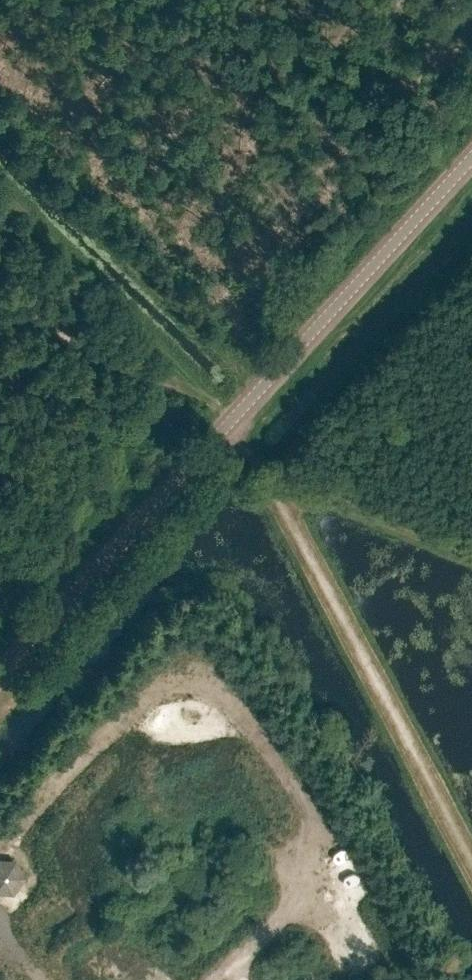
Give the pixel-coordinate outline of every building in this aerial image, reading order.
[(16,878),(11,868),(0,867),(0,888),(9,889),(16,878)] [(14,948),(0,936),(0,948),(8,955),(14,948)]
